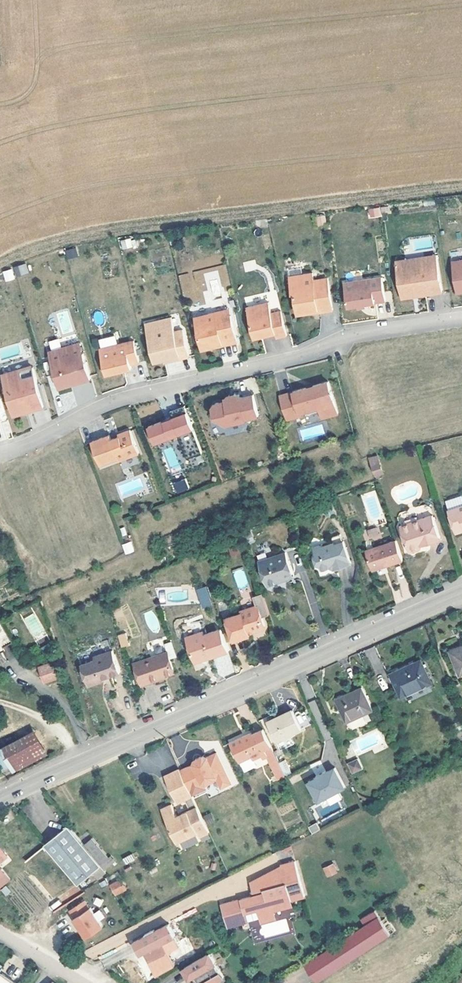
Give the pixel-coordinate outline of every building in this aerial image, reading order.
[(374,211),(367,212),(368,219),(376,218),(374,211)] [(320,218),(313,219),(314,227),(322,225),(320,218)] [(122,250),(133,247),(130,238),(120,240),(122,250)] [(64,251),(67,259),(78,256),(76,247),(64,251)] [(431,253),(418,255),(420,266),(393,272),(397,297),(408,295),(408,294),(416,292),(416,294),(438,290),(431,253)] [(390,260),(393,272),(420,266),(418,255),(390,260)] [(455,257),(456,265),(449,266),(452,286),(456,289),(461,288),(461,256),(455,257)] [(447,259),(449,266),(456,265),(455,257),(447,259)] [(13,267),(15,276),(28,273),(26,264),(13,267)] [(192,273),(179,275),(183,296),(203,292),(205,306),(224,303),(221,287),(230,286),(226,265),(191,271),(192,273)] [(4,281),(14,280),(13,269),(3,270),(4,281)] [(308,273),(297,274),(298,279),(286,282),(288,294),(291,294),(295,314),(306,312),(305,310),(314,308),(315,310),(315,312),(329,310),(323,277),(309,280),(308,273)] [(379,276),(341,281),(344,305),(355,303),(355,306),(363,305),(363,302),(382,300),(379,276)] [(279,312),(270,314),(267,303),(245,308),(252,339),(274,334),(275,338),(285,336),(279,312)] [(219,317),(228,315),(226,308),(217,311),(219,317)] [(217,311),(206,314),(202,321),(194,323),(200,350),(217,346),(216,344),(220,343),(221,345),(221,346),(236,342),(228,315),(219,317),(217,311)] [(193,318),(194,323),(202,321),(206,314),(193,318)] [(169,319),(156,322),(159,332),(146,335),(153,363),(162,361),(170,359),(171,362),(187,358),(181,331),(172,334),(171,328),(169,319)] [(144,326),(146,335),(159,332),(156,322),(144,326)] [(133,343),(99,352),(105,377),(131,370),(130,366),(138,364),(133,343)] [(60,388),(70,385),(74,384),(75,386),(91,381),(84,356),(82,357),(79,345),(50,354),(56,377),(57,377),(59,382),(60,388)] [(42,401),(30,362),(0,371),(0,372),(11,408),(28,403),(29,405),(42,401)] [(285,420),(299,415),(298,412),(316,407),(320,417),(335,413),(325,380),(278,395),(285,420)] [(60,388),(59,382),(58,382),(60,390),(70,387),(70,385),(60,388)] [(226,426),(247,422),(246,420),(260,417),(255,396),(242,399),(241,395),(237,396),(237,395),(231,396),(230,398),(227,399),(228,402),(217,404),(214,408),(218,421),(222,425),(226,426)] [(151,447),(191,432),(185,414),(144,428),(151,447)] [(96,442),(104,465),(122,459),(123,461),(143,454),(135,431),(123,435),(124,437),(115,440),(114,436),(96,442)] [(171,469),(180,465),(171,446),(163,450),(171,469)] [(372,466),(379,463),(376,455),(369,456),(372,466)] [(382,474),(379,463),(372,466),(375,476),(382,474)] [(186,478),(172,482),(175,493),(189,490),(186,478)] [(449,509),(457,532),(461,531),(461,505),(449,509)] [(331,506),(324,508),(327,517),(334,514),(331,506)] [(422,548),(421,545),(440,539),(432,514),(401,524),(409,549),(411,551),(422,548)] [(369,541),(382,537),(378,527),(365,530),(369,541)] [(252,530),(245,533),(248,540),(255,537),(252,530)] [(371,569),(402,559),(395,537),(364,547),(371,569)] [(342,542),(334,545),(332,541),(323,544),(319,542),(312,545),(315,555),(312,556),(316,566),(323,570),(332,566),(336,569),(350,564),(342,542)] [(123,543),(124,554),(134,552),(132,542),(123,543)] [(237,545),(229,548),(231,556),(240,553),(237,545)] [(277,579),(292,574),(285,553),(258,562),(266,586),(278,582),(277,579)] [(243,567),(232,570),(238,589),(249,586),(243,567)] [(166,572),(156,576),(159,584),(169,580),(166,572)] [(277,579),(278,582),(293,577),(292,574),(277,579)] [(207,586),(196,589),(201,608),(212,606),(207,586)] [(236,609),(238,612),(223,617),(231,639),(247,633),(245,629),(256,625),(257,627),(264,624),(256,602),(236,609)] [(0,619),(0,658),(5,656),(1,648),(14,641),(2,618),(0,619)] [(191,661),(226,649),(217,623),(195,630),(194,627),(180,631),(191,661)] [(126,632),(117,635),(121,648),(130,645),(126,632)] [(145,674),(157,670),(169,666),(162,647),(131,657),(139,682),(146,680),(145,674)] [(109,677),(128,671),(120,648),(102,654),(103,657),(87,662),(95,685),(110,680),(109,677)] [(452,652),(461,675),(461,648),(452,652)] [(423,662),(392,675),(402,698),(432,685),(423,662)] [(42,685),(57,680),(51,663),(37,667),(42,685)] [(145,674),(146,680),(159,676),(157,670),(145,674)] [(363,690),(337,701),(346,723),(372,712),(363,690)] [(295,712),(270,722),(277,740),(302,729),(295,712)] [(3,747),(11,764),(45,748),(36,730),(3,747)] [(283,772),(280,764),(265,731),(248,739),(247,738),(232,744),(240,764),(252,759),(254,762),(263,758),(264,761),(268,759),(275,775),(283,772)] [(11,764),(3,747),(0,748),(0,767),(1,769),(11,764)] [(195,763),(181,770),(190,789),(194,787),(203,783),(207,785),(218,780),(221,789),(232,784),(218,753),(209,757),(203,760),(202,757),(197,759),(195,763)] [(346,763),(351,774),(362,770),(357,758),(346,763)] [(285,761),(280,764),(283,772),(286,778),(291,775),(285,761)] [(323,764),(312,768),(315,775),(325,771),(323,764)] [(193,796),(190,789),(181,770),(181,769),(166,775),(175,797),(182,800),(185,799),(190,810),(177,816),(171,804),(162,808),(176,842),(206,827),(206,826),(193,796)] [(336,770),(327,774),(326,773),(316,778),(316,779),(308,783),(317,802),(345,790),(336,770)] [(317,823),(308,826),(311,834),(320,830),(317,823)] [(78,882),(98,865),(81,845),(67,827),(46,844),(78,882)] [(206,828),(197,832),(199,837),(208,833),(206,828)] [(81,845),(98,865),(112,853),(96,833),(81,845)] [(39,840),(29,849),(49,873),(60,865),(39,840)] [(123,857),(124,864),(134,861),(132,855),(123,857)] [(322,868),(327,878),(338,872),(333,862),(322,868)] [(305,899),(294,864),(280,869),(281,870),(251,888),(256,901),(243,906),(247,919),(260,915),(268,927),(271,925),(270,924),(277,920),(275,915),(288,911),(286,906),(292,904),(305,899)] [(6,892),(15,884),(7,873),(0,879),(0,885),(6,892)] [(120,879),(108,886),(115,897),(127,890),(120,879)] [(60,894),(67,909),(85,902),(78,887),(60,894)] [(82,931),(80,932),(86,940),(102,928),(89,909),(88,910),(83,903),(68,912),(74,920),(73,921),(78,928),(79,927),(82,931)] [(377,908),(363,918),(367,925),(307,962),(318,982),(393,932),(377,908)] [(93,914),(99,921),(105,917),(99,910),(93,914)] [(145,947),(147,950),(153,961),(171,950),(169,946),(179,940),(175,934),(177,933),(171,922),(136,941),(141,950),(145,947)] [(84,947),(88,957),(124,945),(121,935),(84,947)] [(200,976),(204,973),(209,982),(212,982),(224,982),(223,980),(228,977),(214,953),(188,969),(194,979),(200,976)] [(1,972),(0,974),(0,982),(16,982),(1,972)] [(212,982),(209,982),(204,973),(200,976),(204,982),(212,982)]
